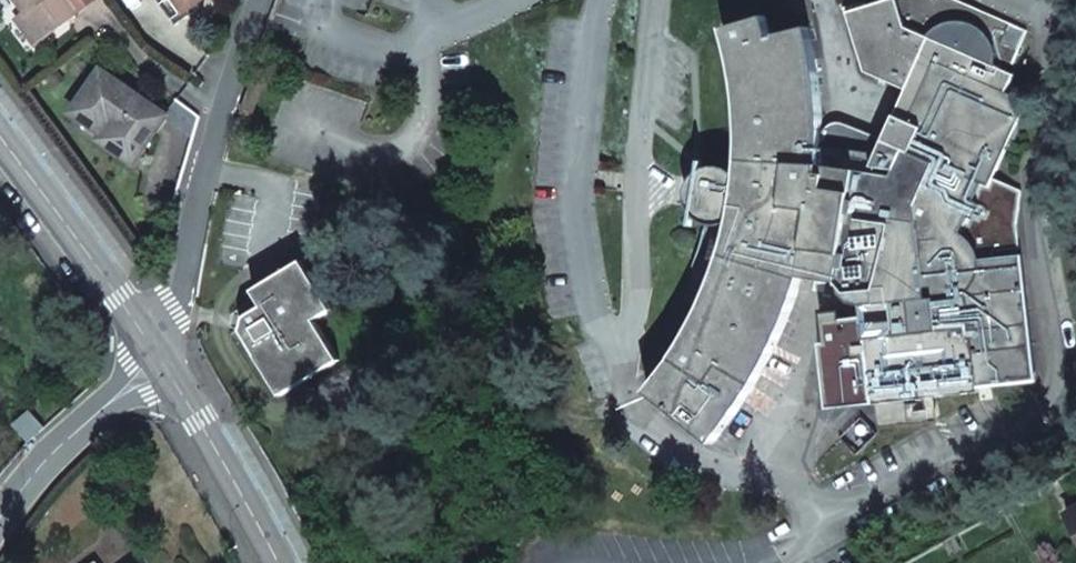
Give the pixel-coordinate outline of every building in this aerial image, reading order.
[(26,14),(15,22),(35,47),(73,17),(60,0),(15,0),(26,14)] [(73,17),(95,0),(60,0),(73,17)] [(176,28),(188,19),(184,14),(175,0),(157,0),(176,28)] [(184,14),(204,0),(175,0),(184,14)] [(822,145),(821,120),(819,91),(815,67),(812,46),(808,28),(771,37),(764,16),(723,29),(728,51),(731,64),(735,86),(737,104),(738,117),(739,135),(738,158),(737,176),(702,171),(696,218),(730,224),(729,229),(723,257),(717,275),(708,297),(700,315),(689,336),(676,356),(661,375),(647,393),(712,443),(726,426),(740,408),(751,393),(760,378),(770,358),(784,328),(795,300),(803,279),(840,284),(842,294),(852,304),(863,306),(878,429),(927,424),(926,412),(934,411),(932,397),(978,392),(977,387),(1034,380),(1020,257),(980,261),(981,272),(965,274),(961,234),(981,184),(988,187),(1023,105),(1003,96),(1010,79),(991,70),(994,62),(1009,68),(1024,35),(948,0),(896,0),(846,15),(863,74),(906,88),(878,153),(848,149),(827,146),(822,145)] [(113,125),(148,147),(169,115),(101,72),(72,115),(105,136),(113,125)] [(136,165),(148,147),(113,125),(105,136),(101,142),(136,165)] [(825,131),(827,146),(848,149),(849,145),(857,146),(858,134),(838,132),(839,127),(836,126),(830,127),(825,131)] [(303,261),(255,291),(264,306),(247,317),(243,332),(283,396),(342,361),(317,321),(333,311),(303,261)] [(31,443),(46,429),(31,412),(15,424),(31,443)] [(1068,514),(1075,529),(1075,510),(1068,514)]
